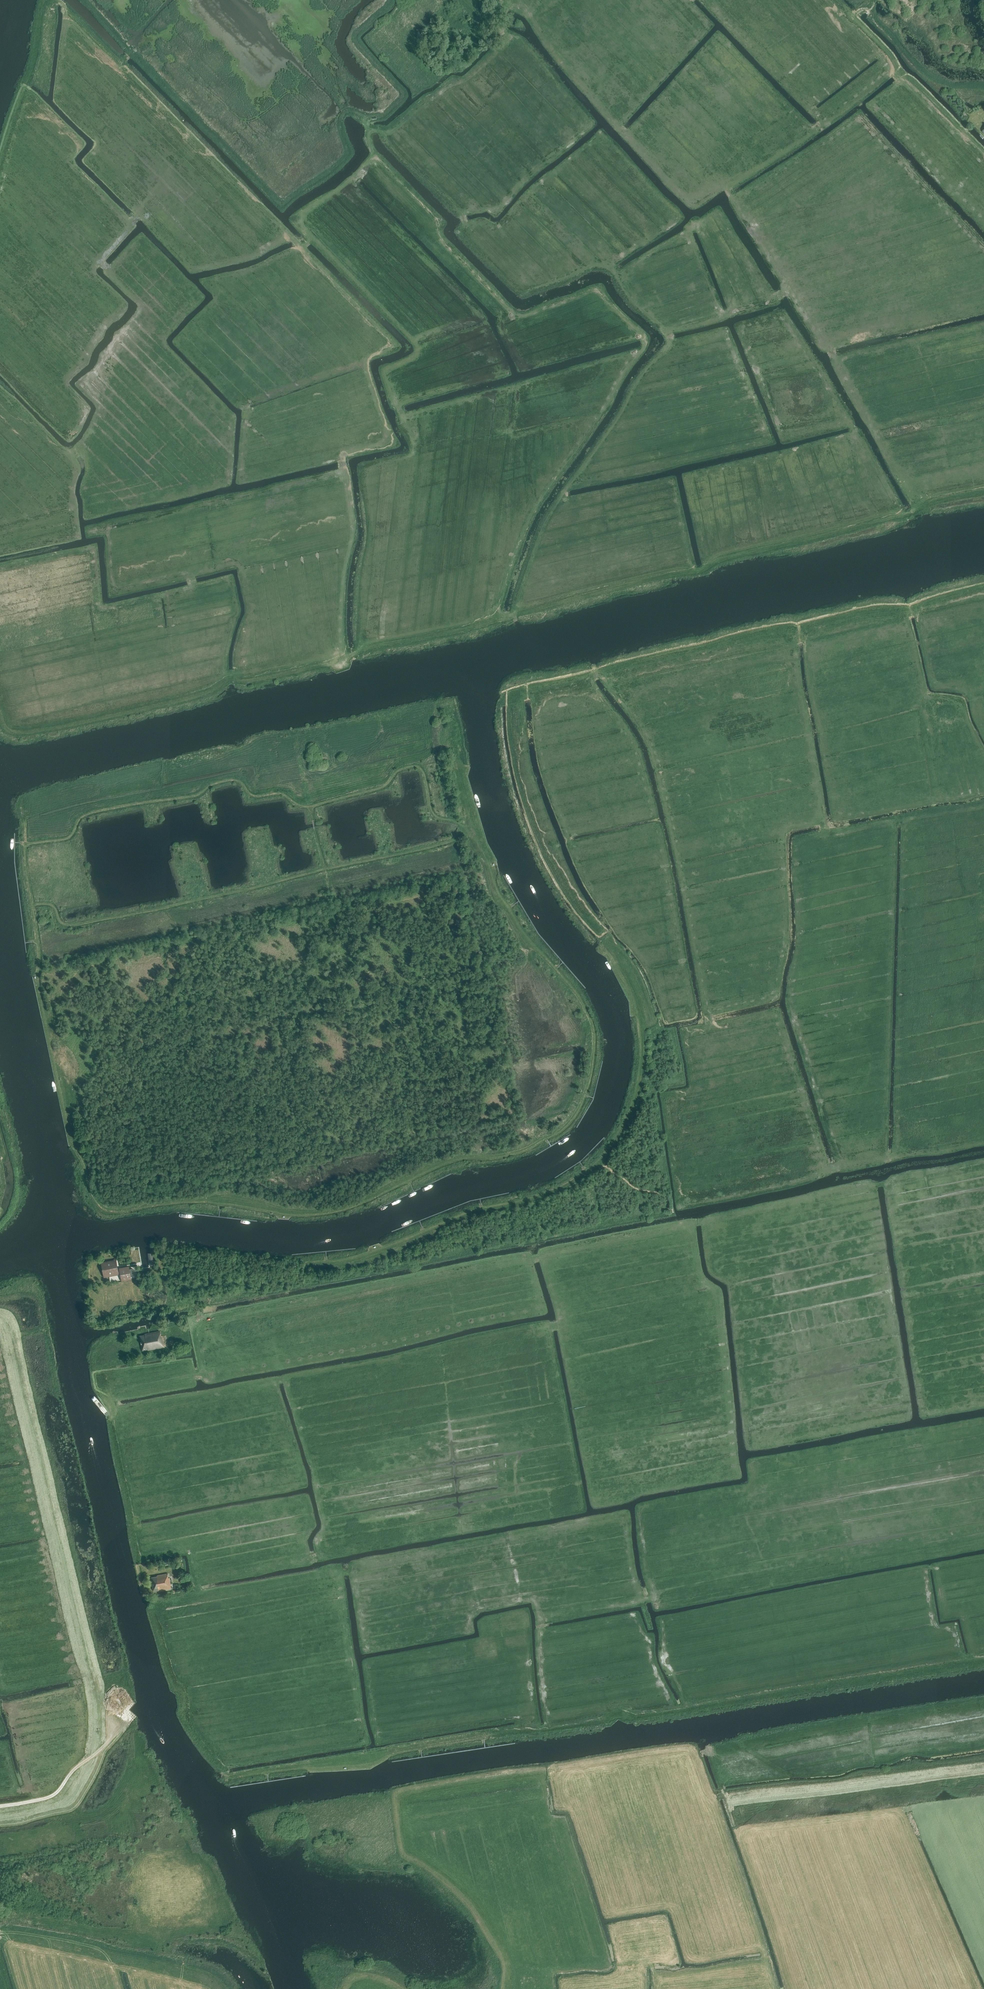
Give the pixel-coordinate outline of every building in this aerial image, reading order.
[(104,1278),(119,1275),(116,1259),(101,1262),(104,1278)] [(135,1270),(120,1273),(122,1281),(136,1279),(135,1270)] [(161,1336),(161,1331),(145,1334),(145,1335),(140,1336),(142,1351),(164,1347),(162,1336),(161,1336)] [(168,1578),(168,1573),(157,1575),(157,1576),(151,1577),(154,1591),(171,1589),(169,1578),(168,1578)]
